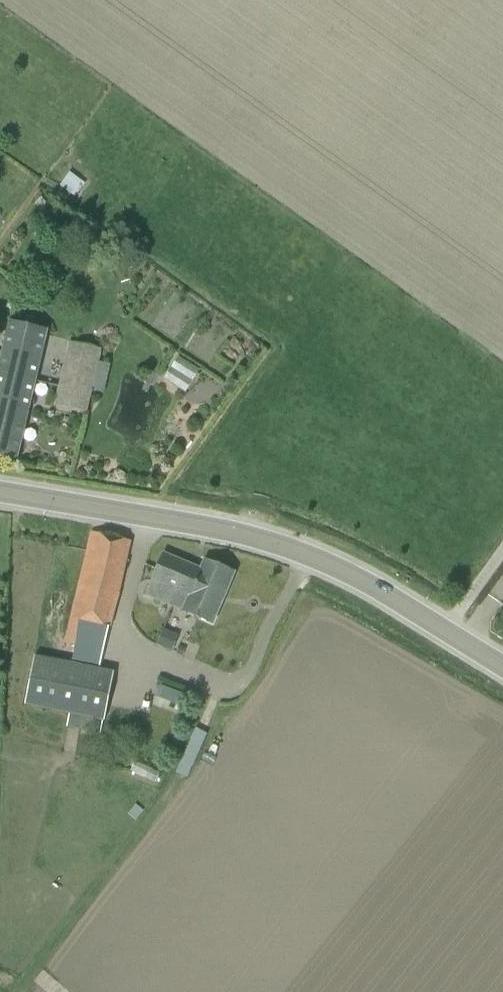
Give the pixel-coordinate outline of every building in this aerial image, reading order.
[(17,458),(48,330),(10,321),(0,366),(0,456),(16,459),(16,460),(17,460),(18,459),(17,458)] [(70,343),(56,406),(86,413),(101,350),(70,343)] [(187,391),(201,370),(179,356),(165,377),(187,391)] [(92,533),(72,619),(110,628),(130,542),(92,533)] [(205,560),(201,570),(163,554),(146,596),(183,612),(213,625),(235,572),(205,560)] [(172,652),(179,636),(164,629),(157,646),(172,652)] [(35,656),(25,706),(105,722),(115,672),(35,656)]
